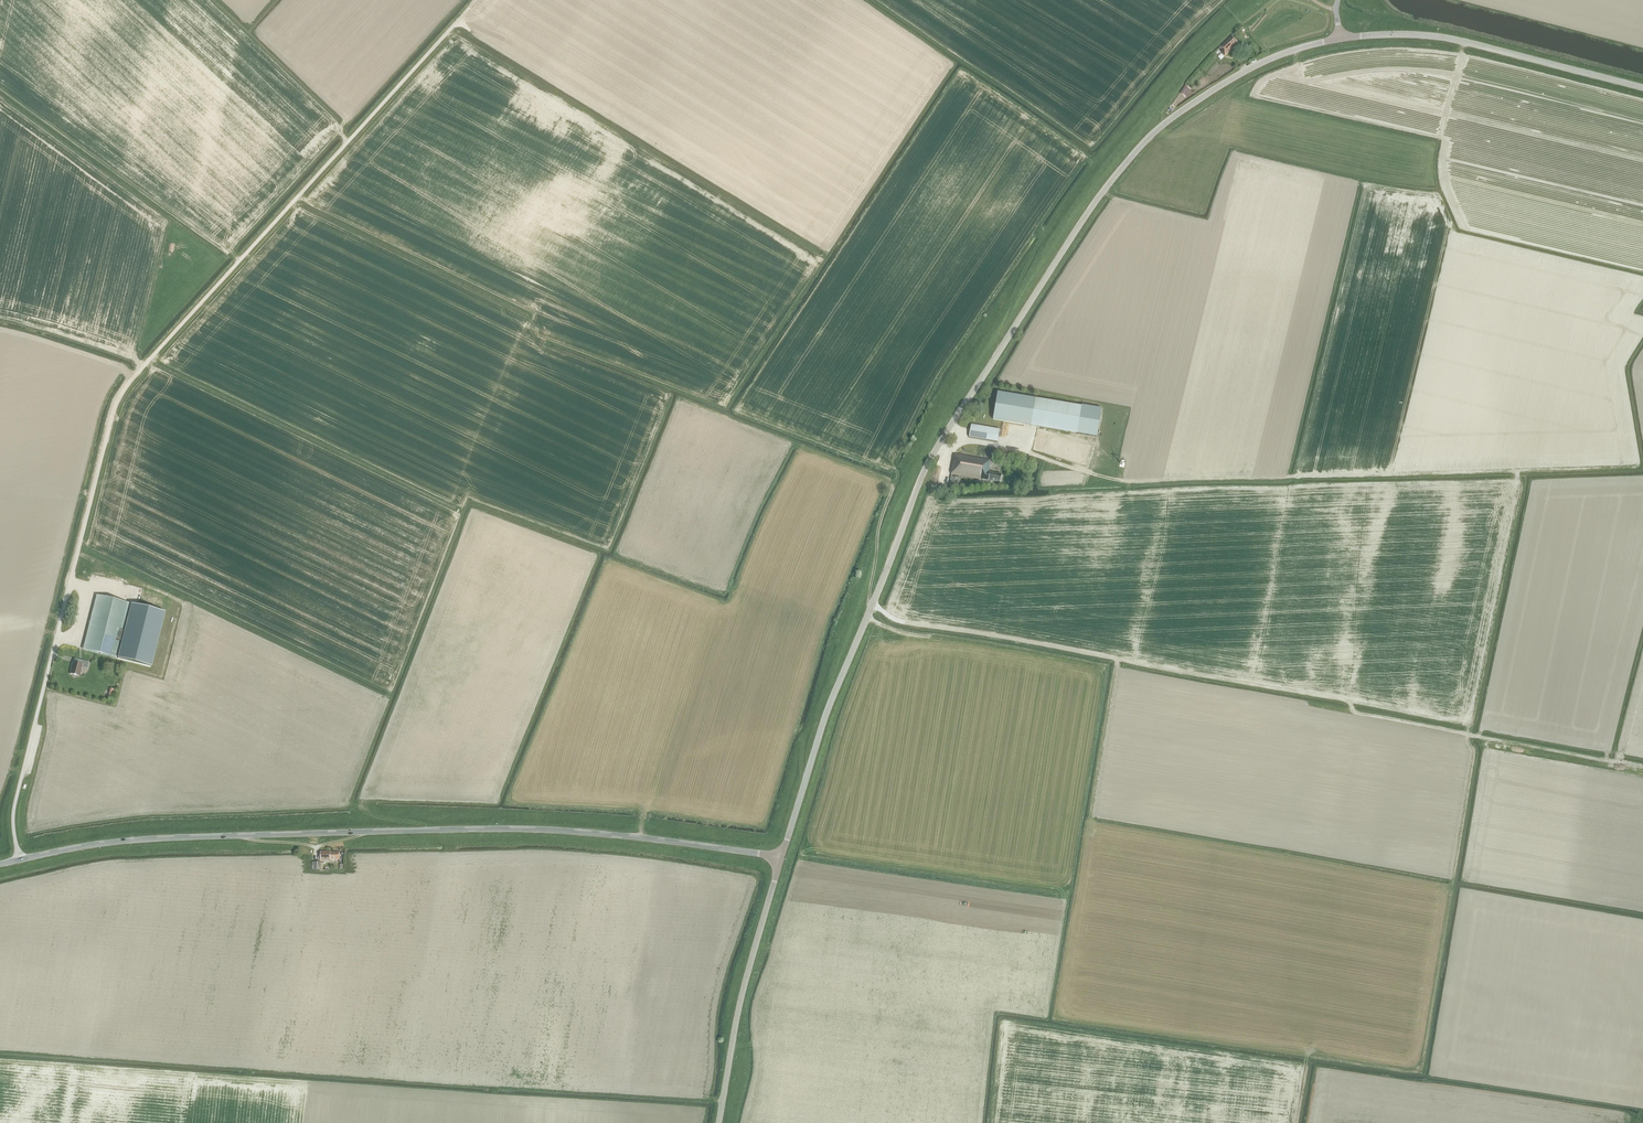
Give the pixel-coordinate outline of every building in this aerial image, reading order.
[(1230,52),(1235,47),(1239,43),(1230,36),(1223,43),(1223,44),(1219,49),(1226,55),(1230,51),(1230,52)] [(1185,96),(1190,89),(1186,86),(1181,94),(1185,96)] [(993,419),(1077,433),(1082,406),(997,392),(993,419)] [(1000,436),(1001,430),(999,430),(1000,429),(971,424),(969,436),(997,441),(998,436),(1000,436)] [(958,489),(960,476),(980,480),(980,479),(988,480),(1000,482),(1001,474),(988,472),(990,460),(955,454),(949,487),(958,489)] [(145,594),(146,587),(130,584),(129,591),(145,594)] [(116,658),(129,604),(97,595),(83,649),(116,658)] [(87,669),(89,662),(82,660),(81,664),(73,662),(72,666),(70,674),(79,676),(82,667),(87,669)] [(331,859),(339,859),(339,852),(331,852),(331,851),(320,852),(321,860),(331,860),(331,859)]
